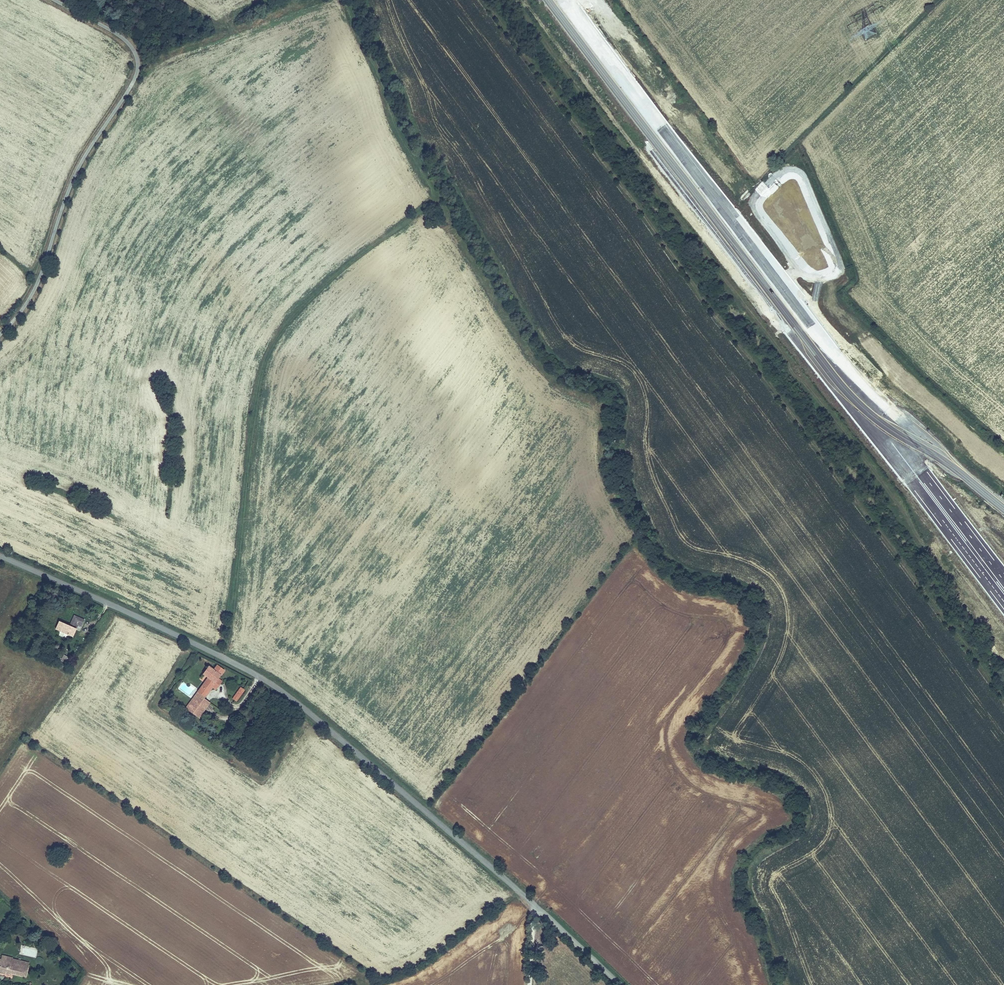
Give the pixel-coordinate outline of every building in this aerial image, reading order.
[(70,622),(69,626),(76,629),(77,625),(81,626),(84,619),(73,614),(70,622)] [(72,659),(63,654),(59,661),(68,666),(72,659)] [(208,677),(185,708),(198,718),(210,703),(205,699),(213,687),(216,689),(223,681),(219,678),(225,671),(217,664),(214,669),(209,665),(203,673),(208,677)] [(182,683),(179,688),(186,692),(188,686),(182,683)] [(240,687),(232,699),(236,701),(245,690),(240,687)] [(531,881),(537,875),(534,873),(528,879),(531,881)] [(20,946),(20,955),(36,957),(37,947),(20,946)] [(1,954),(0,958),(0,972),(5,973),(5,971),(26,976),(28,965),(12,961),(13,957),(1,954)] [(30,961),(13,957),(12,961),(28,965),(30,961)]
